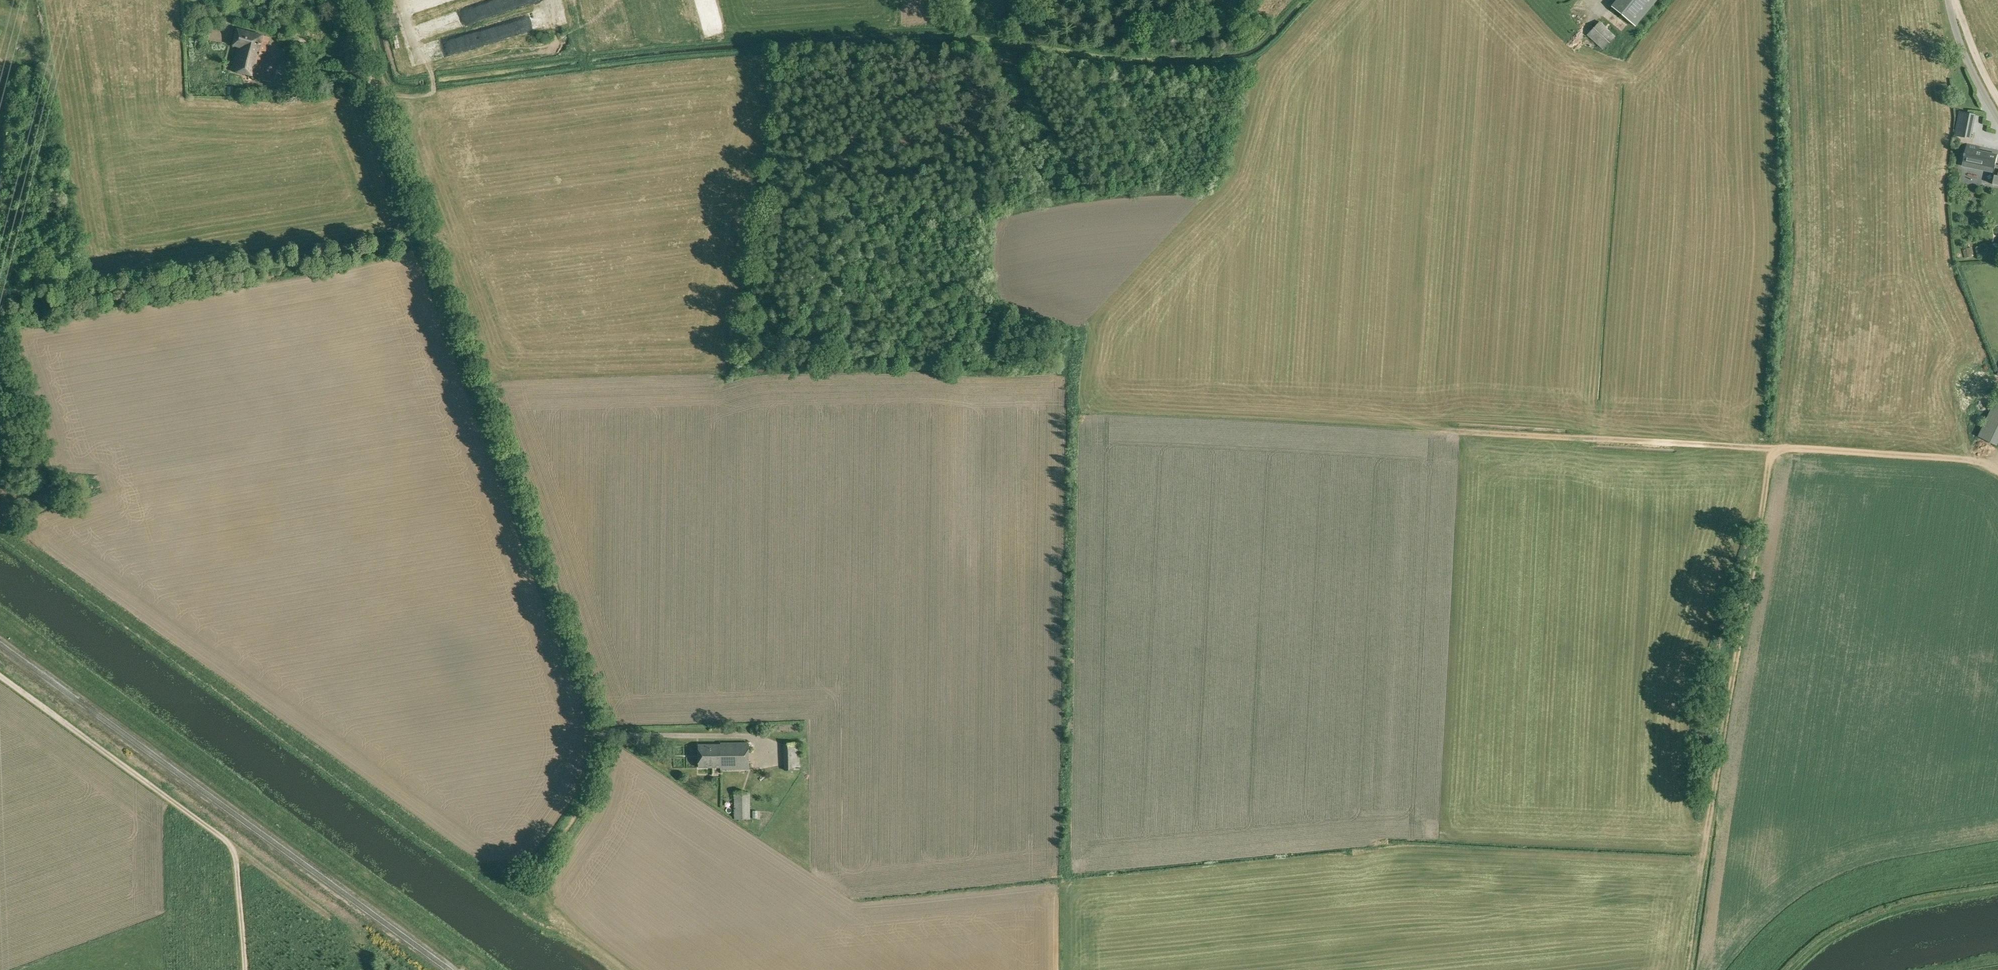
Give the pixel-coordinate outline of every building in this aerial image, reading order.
[(1635,26),(1656,0),(1617,0),(1612,6),(1635,26)] [(521,20),(527,36),(548,28),(541,12),(521,20)] [(1587,35),(1602,49),(1615,36),(1607,28),(1609,26),(1602,19),(1600,21),(1587,35)] [(232,70),(258,77),(264,54),(265,54),(270,38),(238,29),(234,46),(238,47),(232,70)] [(1973,129),(1957,126),(1955,135),(1971,138),(1973,129)] [(1996,164),(1997,154),(1977,150),(1978,146),(1967,143),(1963,162),(1984,166),(1983,171),(1994,173),(1995,167),(1997,168),(1997,164),(1996,164)] [(1964,250),(1966,258),(1973,255),(1971,248),(1964,250)] [(1996,398),(1981,433),(1997,441),(1997,399),(1996,398)] [(721,767),(721,770),(749,769),(748,743),(721,743),(721,745),(699,745),(699,767),(721,767)] [(783,745),(785,771),(800,770),(799,743),(783,745)] [(734,792),(735,819),(750,819),(750,792),(734,792)]
